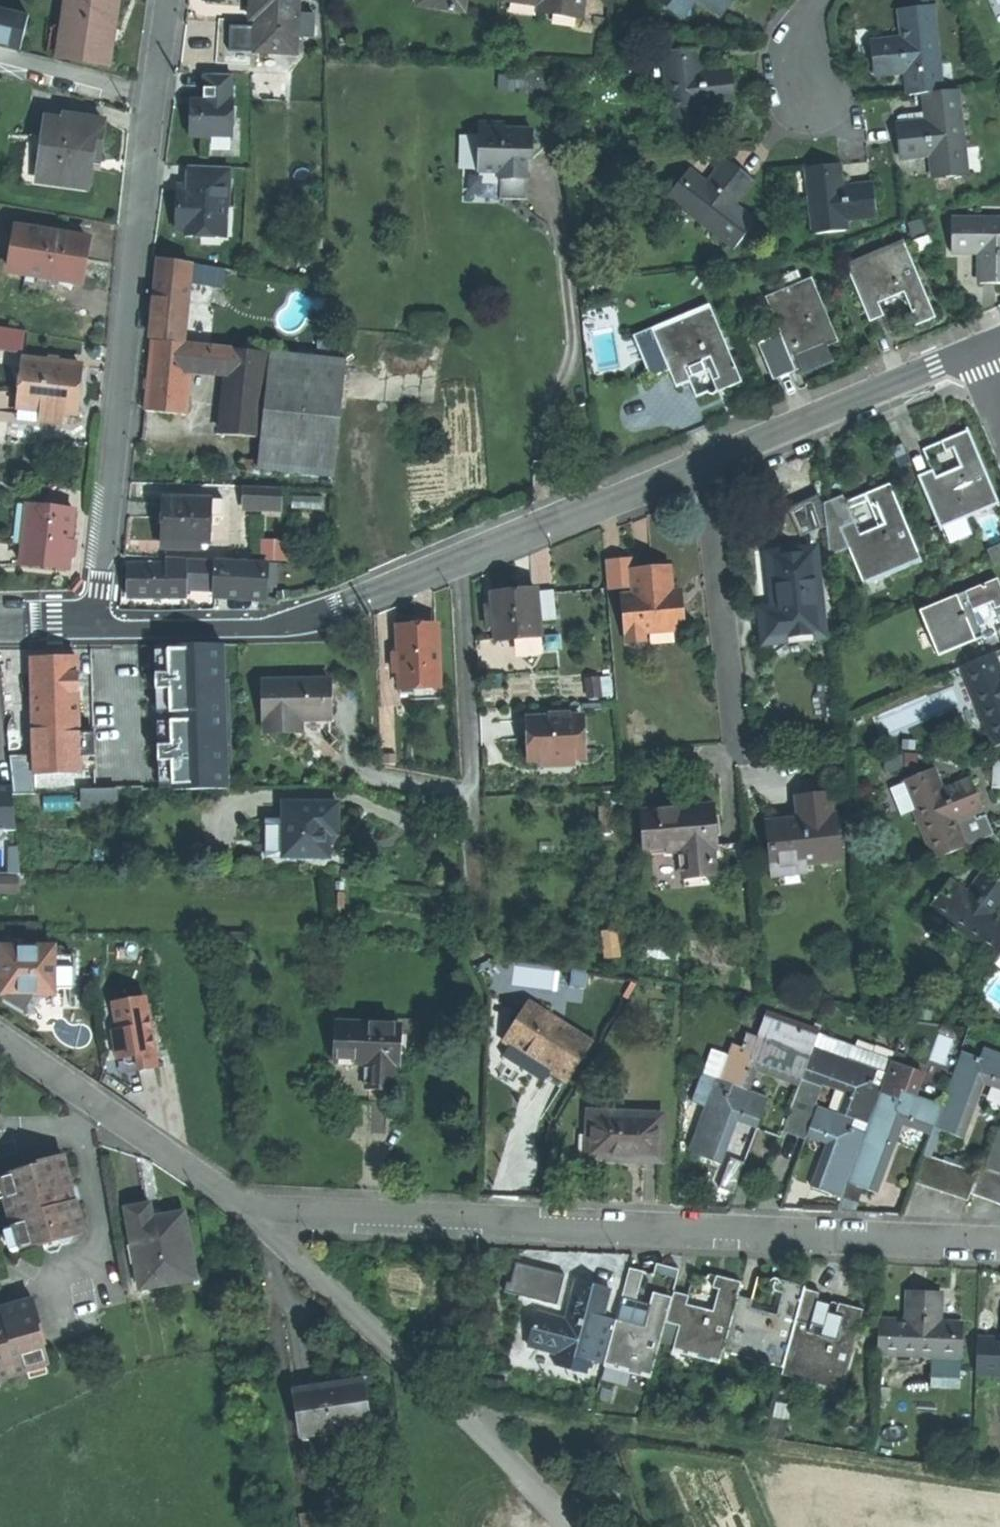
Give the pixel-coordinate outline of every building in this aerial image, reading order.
[(117,0),(66,0),(62,32),(53,30),(50,53),(60,54),(59,59),(109,66),(113,29),(117,0)] [(261,21),(255,21),(255,23),(254,39),(254,55),(295,55),(296,37),(312,37),(312,17),(296,17),(296,0),(249,0),(249,10),(261,10),(261,21)] [(576,18),(579,0),(537,0),(540,0),(552,2),(550,14),(576,18)] [(550,14),(552,2),(540,0),(538,12),(550,14)] [(679,14),(689,0),(661,0),(679,14)] [(721,11),(730,0),(708,0),(721,11)] [(924,93),(939,92),(930,6),(899,9),(902,38),(870,41),(871,56),(873,73),(905,70),(907,95),(924,93)] [(0,10),(0,47),(20,52),(28,17),(0,10)] [(255,21),(261,21),(261,10),(249,10),(249,23),(255,23),(255,21)] [(617,10),(616,27),(636,28),(637,11),(617,10)] [(691,47),(665,50),(675,136),(707,133),(704,103),(735,100),(733,84),(731,70),(700,73),(698,58),(692,59),(691,47)] [(208,136),(232,137),(233,102),(231,102),(231,75),(203,75),(203,101),(202,101),(201,104),(189,104),(189,119),(189,137),(208,137),(208,136)] [(964,175),(956,90),(939,92),(924,93),(927,120),(894,124),(895,139),(897,156),(929,153),(932,178),(964,175)] [(101,146),(104,125),(66,119),(66,124),(48,122),(45,143),(47,143),(45,158),(43,158),(39,181),(80,186),(83,160),(98,162),(101,146)] [(508,133),(509,128),(483,125),(477,170),(498,173),(498,179),(496,199),(509,201),(522,202),(525,183),(526,183),(529,156),(534,156),(536,136),(508,133)] [(668,195),(735,246),(754,221),(731,204),(751,178),(737,168),(726,159),(706,185),(686,170),(668,195)] [(824,165),(807,166),(814,232),(846,229),(845,217),(876,214),(873,183),(842,187),(839,163),(824,165)] [(187,236),(219,237),(220,206),(227,206),(229,206),(230,167),(189,166),(188,190),(177,190),(177,211),(176,230),(187,230),(187,236)] [(226,238),(227,206),(220,206),(219,237),(226,238)] [(952,219),(952,250),(981,250),(981,282),(996,282),(999,282),(999,220),(952,219)] [(88,241),(18,229),(11,272),(27,275),(51,279),(81,284),(85,262),(88,241)] [(934,315),(902,238),(844,262),(868,320),(884,314),(879,301),(890,297),(902,292),(915,323),(934,315)] [(156,298),(187,302),(190,264),(160,259),(156,298)] [(223,285),(225,267),(191,263),(189,281),(223,285)] [(768,283),(774,297),(802,285),(796,271),(768,283)] [(48,298),(51,279),(27,275),(24,294),(48,298)] [(774,297),(770,298),(785,335),(793,355),(825,342),(832,339),(809,282),(802,285),(774,297)] [(152,339),(183,342),(187,302),(156,298),(154,317),(152,339)] [(741,381),(707,304),(651,328),(664,358),(670,371),(676,386),(690,380),(685,367),(696,362),(709,357),(718,378),(721,386),(723,389),(741,381)] [(664,358),(651,328),(633,337),(638,348),(645,366),(664,358)] [(793,355),(785,335),(777,338),(786,359),(794,355),(793,355)] [(786,359),(777,338),(763,344),(775,375),(790,368),(786,359)] [(190,367),(193,346),(153,341),(151,363),(149,381),(148,388),(146,412),(185,416),(190,367)] [(825,342),(793,355),(794,355),(800,370),(818,363),(831,357),(825,342)] [(232,350),(193,346),(190,367),(229,371),(232,350)] [(223,435),(257,438),(266,353),(232,350),(229,371),(223,435)] [(345,361),(266,353),(257,438),(261,439),(259,458),(246,457),(246,461),(245,469),(332,478),(345,361)] [(664,358),(645,366),(651,379),(670,371),(664,358)] [(23,367),(19,409),(65,414),(76,416),(79,394),(81,373),(23,367)] [(721,386),(718,378),(712,380),(716,388),(721,386)] [(65,414),(19,409),(17,421),(63,426),(65,414)] [(994,498),(964,424),(946,431),(951,443),(959,463),(946,469),(932,474),(928,464),(915,470),(927,500),(939,495),(948,517),(994,498)] [(951,443),(946,431),(939,434),(944,446),(951,443)] [(919,559),(888,482),(865,491),(844,500),(847,506),(866,499),(876,524),(859,531),(853,519),(839,525),(845,538),(863,582),(919,559)] [(244,488),(244,508),(279,509),(279,489),(244,488)] [(841,493),(825,500),(831,559),(843,554),(838,541),(845,538),(839,525),(853,519),(847,506),(844,500),(841,493)] [(163,543),(164,543),(197,544),(208,544),(208,519),(224,519),(224,503),(164,501),(163,525),(163,543)] [(70,539),(74,511),(33,506),(33,507),(29,547),(23,546),(22,546),(20,565),(44,567),(67,570),(68,559),(70,539)] [(29,547),(33,507),(27,506),(23,546),(29,547)] [(70,539),(68,559),(74,559),(76,540),(70,539)] [(763,637),(822,630),(820,613),(815,574),(811,541),(787,544),(765,547),(772,603),(759,605),(763,637)] [(197,544),(164,543),(164,551),(197,552),(197,544)] [(186,587),(186,559),(166,559),(166,566),(130,565),(129,595),(158,596),(185,597),(186,587)] [(216,560),(186,559),(186,587),(216,588),(216,560)] [(637,559),(618,561),(621,585),(634,584),(632,570),(638,570),(637,559)] [(266,561),(216,560),(216,588),(215,597),(265,598),(265,586),(266,565),(266,561)] [(604,562),(607,587),(621,585),(618,561),(604,562)] [(266,565),(265,586),(275,586),(275,565),(266,565)] [(644,631),(682,628),(680,605),(673,605),(672,590),(670,567),(653,569),(638,570),(632,570),(634,584),(634,593),(624,594),(626,622),(627,632),(628,642),(634,646),(639,646),(644,641),(644,631)] [(815,574),(820,613),(827,612),(822,573),(815,574)] [(916,608),(934,652),(979,633),(975,623),(969,608),(999,596),(999,589),(999,587),(995,576),(916,608)] [(510,591),(492,592),(494,612),(495,625),(496,637),(522,634),(541,632),(539,619),(537,590),(537,588),(510,591)] [(537,590),(539,619),(556,617),(553,588),(537,590)] [(673,605),(680,605),(679,590),(672,590),(673,605)] [(969,608),(975,623),(981,621),(985,617),(988,612),(988,607),(999,603),(999,596),(969,608)] [(439,685),(437,630),(419,631),(397,632),(399,686),(439,685)] [(541,632),(522,634),(524,651),(542,649),(541,632)] [(173,790),(233,789),(231,681),(225,681),(224,645),(169,646),(170,674),(156,674),(157,690),(171,690),(172,746),(159,746),(159,762),(173,762),(173,790)] [(959,665),(991,743),(999,739),(999,673),(997,675),(988,653),(959,665)] [(79,728),(77,658),(52,659),(32,659),(34,729),(79,728)] [(600,694),(599,675),(587,677),(589,695),(600,694)] [(296,682),(264,682),(264,729),(286,729),(286,722),(302,722),(330,721),(330,681),(296,682)] [(542,718),(528,719),(529,736),(530,757),(541,756),(574,754),(583,754),(580,715),(569,716),(542,718)] [(331,735),(330,721),(302,722),(302,735),(331,735)] [(264,736),(302,735),(302,722),(286,722),(286,729),(264,729),(264,736)] [(79,728),(34,729),(35,774),(79,773),(80,773),(80,759),(79,728)] [(574,754),(541,756),(541,765),(574,763),(574,754)] [(993,758),(991,787),(999,787),(999,759),(993,758)] [(904,778),(936,858),(965,846),(953,817),(973,809),(982,805),(976,791),(971,777),(941,789),(931,767),(904,778)] [(11,786),(0,786),(0,831),(17,831),(11,786)] [(115,792),(83,793),(83,808),(116,807),(115,792)] [(805,861),(839,857),(835,815),(831,815),(829,793),(799,797),(801,819),(788,821),(772,822),(774,846),(772,846),(773,855),(775,855),(776,864),(805,861)] [(337,826),(337,804),(320,804),(284,804),(284,821),(284,858),(329,859),(329,836),(329,826),(337,826)] [(686,886),(727,883),(723,845),(715,846),(711,806),(700,807),(642,812),(646,854),(682,850),(686,886)] [(953,817),(965,846),(994,834),(985,812),(976,816),(973,809),(953,817)] [(284,821),(266,821),(266,858),(284,858),(284,821)] [(988,838),(993,851),(999,849),(999,834),(988,838)] [(19,847),(9,847),(9,874),(21,874),(19,847)] [(806,872),(805,861),(776,864),(774,864),(775,875),(806,872)] [(997,955),(999,952),(999,918),(993,913),(999,904),(999,879),(986,869),(967,894),(958,887),(955,892),(945,884),(929,906),(997,955)] [(955,892),(958,887),(948,880),(945,884),(955,892)] [(51,948),(3,947),(3,992),(5,992),(33,992),(51,992),(51,985),(51,954),(51,948)] [(72,955),(51,954),(51,985),(72,985),(72,955)] [(33,992),(5,992),(5,999),(15,1004),(23,1009),(33,992)] [(107,1029),(109,1058),(129,1056),(130,1060),(138,1059),(147,1058),(141,996),(107,999),(110,1029),(107,1029)] [(589,1040),(526,1000),(514,1019),(521,1023),(508,1042),(532,1058),(564,1078),(589,1040)] [(765,1039),(809,1055),(813,1043),(817,1033),(783,1020),(773,1016),(765,1039)] [(521,1023),(514,1019),(502,1038),(508,1042),(521,1023)] [(335,1021),(334,1060),(368,1062),(367,1087),(372,1087),(390,1088),(394,1088),(395,1062),(401,1063),(403,1024),(335,1021)] [(817,1033),(813,1043),(877,1067),(887,1070),(891,1060),(817,1033)] [(701,1073),(745,1090),(754,1067),(787,1079),(798,1083),(803,1071),(809,1055),(765,1039),(754,1035),(749,1050),(730,1043),(727,1053),(710,1047),(701,1073)] [(853,1117),(868,1123),(879,1091),(881,1086),(871,1082),(877,1067),(813,1043),(809,1055),(803,1071),(818,1076),(849,1088),(840,1112),(853,1117)] [(934,1126),(961,1136),(982,1078),(999,1084),(999,1052),(983,1045),(979,1054),(963,1048),(962,1049),(955,1069),(942,1104),(934,1126)] [(955,1069),(962,1049),(954,1045),(947,1066),(955,1069)] [(881,1086),(879,1091),(897,1097),(900,1088),(915,1094),(920,1081),(907,1076),(910,1067),(891,1060),(887,1070),(881,1086)] [(871,1082),(881,1086),(887,1070),(877,1067),(871,1082)] [(924,1072),(910,1067),(907,1076),(920,1081),(924,1072)] [(818,1076),(803,1071),(798,1083),(794,1095),(809,1101),(818,1076)] [(745,1090),(701,1073),(691,1100),(708,1105),(691,1151),(703,1156),(718,1161),(735,1115),(758,1124),(767,1098),(745,1090)] [(390,1088),(372,1087),(371,1098),(379,1098),(390,1098),(390,1088)] [(865,1130),(847,1179),(862,1184),(875,1189),(900,1120),(932,1131),(934,1126),(942,1104),(915,1094),(900,1088),(897,1097),(879,1091),(868,1123),(865,1130)] [(809,1101),(794,1095),(784,1122),(797,1127),(808,1131),(818,1104),(809,1101)] [(818,1104),(808,1131),(830,1139),(814,1183),(830,1189),(842,1193),(847,1179),(865,1130),(850,1124),(853,1117),(840,1112),(818,1104)] [(663,1115),(589,1111),(588,1134),(596,1134),(595,1157),(624,1158),(661,1159),(663,1115)] [(850,1124),(865,1130),(868,1123),(853,1117),(850,1124)] [(986,1166),(999,1171),(999,1127),(986,1166)] [(596,1134),(588,1134),(587,1156),(595,1157),(596,1134)] [(932,1187),(966,1199),(969,1191),(976,1171),(924,1151),(913,1180),(932,1187)] [(82,1232),(61,1154),(38,1160),(19,1166),(20,1170),(2,1175),(9,1200),(3,1201),(9,1224),(15,1222),(21,1245),(39,1240),(40,1243),(82,1232)] [(720,1188),(732,1193),(744,1162),(731,1157),(720,1188)] [(969,1191),(987,1198),(999,1203),(999,1171),(986,1166),(979,1163),(976,1171),(969,1191)] [(192,1275),(182,1217),(166,1219),(151,1222),(148,1203),(125,1207),(131,1242),(140,1241),(148,1283),(192,1275)] [(556,1304),(565,1273),(516,1259),(507,1290),(556,1304)] [(629,1267),(621,1297),(635,1300),(642,1271),(629,1267)] [(717,1290),(720,1276),(714,1275),(710,1288),(717,1290)] [(689,1295),(673,1291),(672,1295),(665,1321),(680,1325),(673,1350),(719,1362),(722,1350),(737,1294),(740,1282),(728,1278),(720,1276),(717,1290),(711,1311),(686,1304),(689,1295)] [(557,1352),(554,1362),(585,1370),(588,1358),(599,1315),(606,1287),(590,1283),(576,1279),(565,1321),(557,1352)] [(780,1293),(783,1280),(778,1279),(774,1291),(780,1293)] [(737,1294),(722,1350),(783,1366),(803,1288),(803,1286),(792,1283),(783,1280),(780,1293),(774,1314),(748,1307),(750,1297),(737,1294)] [(783,1366),(781,1375),(842,1390),(863,1308),(851,1305),(844,1304),(843,1309),(836,1338),(809,1331),(816,1301),(819,1292),(803,1288),(783,1366)] [(604,1362),(603,1366),(650,1378),(665,1321),(672,1295),(661,1292),(652,1290),(648,1304),(643,1324),(616,1317),(615,1319),(604,1362)] [(905,1322),(877,1321),(876,1351),(960,1355),(961,1324),(937,1323),(938,1291),(923,1290),(906,1290),(905,1322)] [(24,1370),(23,1367),(46,1360),(41,1340),(44,1339),(32,1296),(0,1305),(0,1376),(24,1370)] [(643,1324),(648,1304),(635,1300),(621,1297),(616,1317),(643,1324)] [(836,1338),(843,1309),(837,1307),(837,1305),(837,1304),(836,1303),(835,1301),(832,1301),(830,1302),(829,1303),(829,1305),(816,1301),(809,1331),(836,1338)] [(557,1352),(565,1321),(535,1313),(527,1344),(557,1352)] [(599,1315),(588,1358),(604,1362),(615,1319),(599,1315)] [(976,1339),(975,1369),(999,1371),(999,1340),(976,1339)] [(958,1364),(929,1362),(928,1382),(957,1383),(958,1364)] [(329,1384),(294,1390),(301,1433),(369,1422),(362,1379),(329,1384)] [(624,1510),(617,1495),(609,1499),(615,1514),(624,1510)]
